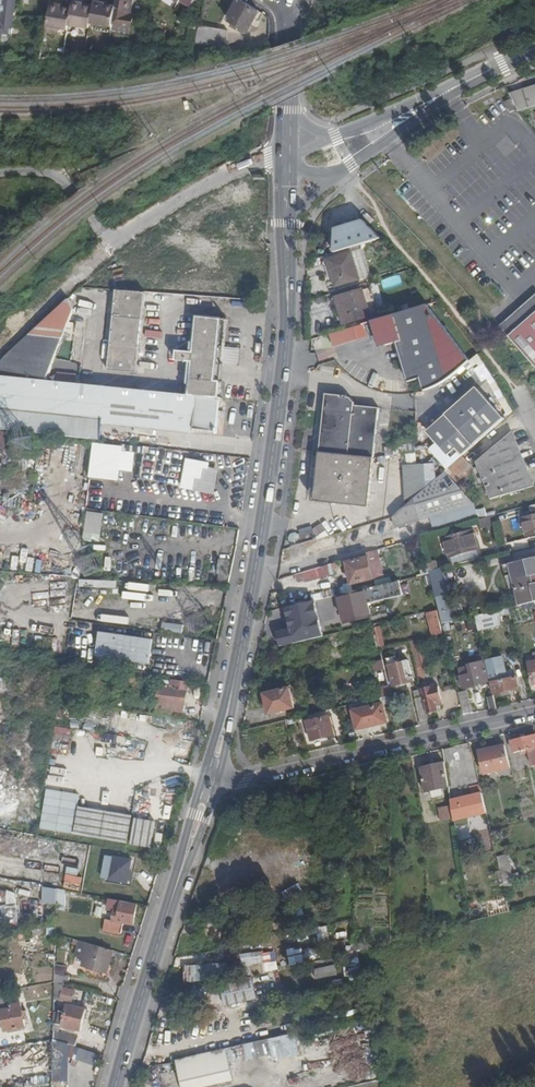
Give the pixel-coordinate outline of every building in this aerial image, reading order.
[(0,12),(0,40),(12,41),(17,0),(2,0),(0,12)] [(113,24),(135,26),(135,13),(129,12),(131,0),(116,0),(115,5),(113,24)] [(242,0),(238,0),(227,17),(246,30),(259,10),(242,0)] [(49,18),(48,25),(69,28),(69,23),(90,27),(91,21),(113,24),(115,5),(95,1),(94,5),(73,2),(72,7),(51,4),(49,18)] [(189,23),(187,34),(195,35),(196,24),(189,23)] [(195,43),(194,44),(226,47),(227,30),(199,25),(196,37),(195,43)] [(131,40),(133,51),(158,46),(156,36),(131,40)] [(520,112),(534,108),(534,86),(511,93),(520,112)] [(506,102),(511,113),(516,111),(512,99),(506,102)] [(382,238),(364,220),(333,229),(332,253),(382,238)] [(360,279),(358,272),(354,260),(352,253),(325,261),(333,287),(360,279)] [(354,260),(358,272),(363,270),(359,258),(354,260)] [(174,278),(165,278),(164,287),(174,288),(174,283),(174,278)] [(194,296),(211,297),(212,281),(195,280),(195,285),(194,296)] [(371,316),(363,290),(333,299),(341,325),(371,316)] [(143,293),(114,291),(108,371),(137,373),(143,293)] [(509,336),(534,313),(534,295),(500,326),(509,336)] [(0,364),(0,376),(47,380),(75,308),(68,298),(6,357),(0,364)] [(471,362),(428,305),(373,321),(381,348),(398,343),(409,382),(421,378),(425,392),(429,391),(442,385),(450,380),(471,362)] [(509,336),(534,364),(534,313),(509,336)] [(192,361),(223,365),(227,320),(195,317),(193,351),(176,350),(175,360),(192,361)] [(335,347),(359,338),(354,325),(330,334),(335,347)] [(262,356),(263,343),(255,342),(254,355),(262,356)] [(479,355),(472,359),(483,380),(493,375),(489,368),(486,369),(479,355)] [(222,381),(223,365),(192,361),(190,377),(222,381)] [(58,382),(77,383),(78,373),(59,371),(58,382)] [(0,376),(0,410),(105,421),(109,386),(77,383),(58,382),(47,380),(0,376)] [(220,397),(222,381),(190,377),(189,395),(220,397)] [(220,410),(221,398),(220,397),(189,395),(109,386),(105,421),(217,432),(219,419),(220,410)] [(478,389),(429,432),(448,454),(456,447),(464,455),(504,419),(478,389)] [(332,394),(324,452),(371,458),(377,458),(384,410),(360,407),(360,402),(356,399),(354,399),(354,397),(332,394)] [(0,431),(0,465),(12,466),(15,439),(13,438),(13,433),(0,431)] [(534,486),(511,433),(476,463),(491,499),(534,486)] [(94,441),(37,435),(36,451),(33,454),(18,452),(16,472),(91,479),(94,441)] [(129,447),(95,443),(91,479),(122,482),(123,473),(126,473),(127,466),(129,466),(129,447)] [(371,458),(324,452),(318,487),(314,486),(311,491),(313,496),(316,496),(316,500),(370,506),(377,458),(371,458)] [(464,457),(446,472),(453,480),(471,464),(464,457)] [(210,463),(187,459),(182,488),(215,495),(219,469),(210,468),(210,463)] [(446,472),(445,471),(393,517),(395,526),(430,517),(475,505),(475,504),(453,480),(446,472)] [(433,525),(436,533),(479,520),(477,511),(475,505),(430,517),(432,525),(433,525)] [(477,511),(479,520),(480,520),(488,518),(485,508),(477,511)] [(87,511),(85,540),(103,541),(106,512),(87,511)] [(497,524),(495,515),(488,518),(480,520),(482,528),(497,524)] [(534,534),(534,516),(520,520),(521,528),(526,527),(528,535),(534,534)] [(313,530),(318,535),(326,529),(322,524),(313,530)] [(331,536),(326,529),(318,535),(318,539),(331,536)] [(450,566),(480,559),(473,529),(443,538),(450,566)] [(300,534),(303,544),(318,539),(318,535),(313,530),(300,534)] [(292,547),(303,544),(300,534),(296,531),(290,532),(289,537),(292,547)] [(292,547),(286,549),(290,559),(306,554),(303,544),(292,547)] [(369,556),(347,562),(353,583),(375,577),(369,556)] [(534,573),(534,556),(512,562),(515,576),(516,578),(534,573)] [(43,573),(44,559),(37,558),(36,572),(43,573)] [(219,558),(217,575),(229,576),(231,559),(219,558)] [(515,576),(512,562),(504,564),(507,578),(515,576)] [(319,568),(297,575),(299,582),(321,575),(319,568)] [(443,568),(430,571),(430,574),(436,598),(441,597),(449,595),(443,568)] [(516,578),(521,605),(534,602),(534,573),(516,578)] [(81,579),(80,587),(118,588),(118,580),(81,579)] [(368,588),(374,616),(395,610),(393,600),(403,598),(399,581),(368,588)] [(368,588),(341,594),(348,622),(374,616),(368,588)] [(290,629),(277,632),(280,646),(323,636),(315,601),(285,608),(290,629)] [(431,624),(440,622),(437,611),(428,613),(431,624)] [(499,617),(498,611),(475,616),(478,631),(490,628),(488,619),(499,617)] [(488,619),(490,628),(501,625),(499,617),(488,619)] [(380,623),(374,624),(381,648),(386,647),(380,623)] [(371,650),(378,647),(373,629),(365,631),(371,650)] [(96,656),(150,665),(154,639),(100,630),(96,656)] [(374,662),(383,659),(382,653),(373,656),(374,662)] [(486,662),(484,655),(480,656),(481,662),(470,666),(470,667),(471,672),(465,673),(466,676),(461,677),(464,689),(489,682),(485,662),(486,662)] [(395,686),(414,681),(409,661),(399,663),(396,656),(388,658),(395,686)] [(486,662),(494,695),(520,688),(518,677),(512,678),(507,679),(506,675),(502,658),(486,662)] [(376,675),(386,671),(382,660),(372,663),(376,675)] [(65,702),(71,662),(65,661),(59,701),(65,702)] [(471,672),(470,667),(459,670),(461,677),(466,676),(465,673),(471,672)] [(315,676),(304,679),(306,689),(318,687),(316,682),(315,676)] [(186,691),(187,682),(173,680),(172,686),(161,684),(156,713),(183,717),(187,691),(186,691)] [(442,700),(438,686),(423,690),(429,712),(438,710),(436,702),(442,700)] [(294,707),(289,687),(264,693),(269,713),(294,707)] [(422,725),(430,724),(422,690),(415,692),(422,725)] [(459,694),(463,713),(473,711),(469,692),(459,694)] [(491,709),(497,708),(494,696),(489,697),(491,709)] [(388,722),(384,704),(354,711),(358,730),(388,722)] [(312,740),(334,735),(330,717),(316,720),(315,717),(309,719),(309,721),(308,722),(312,740)] [(53,746),(68,748),(71,728),(56,726),(53,746)] [(513,741),(516,753),(524,751),(525,754),(531,753),(534,767),(534,736),(513,741)] [(511,767),(506,745),(480,751),(485,774),(511,767)] [(426,791),(449,787),(445,763),(423,767),(426,791)] [(482,793),(452,801),(455,819),(487,812),(482,793)] [(452,819),(449,806),(439,808),(442,821),(452,819)] [(89,853),(61,848),(56,873),(85,878),(89,853)] [(515,880),(509,854),(497,857),(504,883),(515,880)] [(133,860),(115,857),(111,880),(129,883),(133,860)] [(135,862),(134,872),(151,873),(152,863),(135,862)] [(64,890),(56,889),(56,908),(64,909),(64,890)] [(20,926),(17,890),(0,891),(0,928),(20,926)] [(124,924),(134,925),(138,905),(112,901),(110,911),(116,912),(114,922),(124,924)] [(116,912),(110,911),(108,921),(106,920),(104,931),(122,934),(124,924),(114,922),(116,912)] [(342,952),(350,951),(350,943),(334,942),(334,948),(342,948),(342,952)] [(86,952),(82,966),(105,972),(112,951),(86,943),(84,951),(86,952)] [(246,943),(217,950),(219,958),(231,954),(235,969),(244,967),(244,966),(252,964),(246,943)] [(229,963),(185,965),(186,982),(229,981),(229,963)] [(69,967),(55,965),(55,975),(67,977),(67,974),(69,967)] [(330,983),(338,983),(336,965),(315,968),(316,978),(329,977),(330,983)] [(265,972),(234,980),(239,1001),(270,993),(265,972)] [(70,975),(67,974),(67,977),(55,975),(54,982),(63,985),(68,986),(68,984),(70,975)] [(63,987),(63,985),(54,982),(54,999),(61,1000),(70,1002),(73,990),(63,987)] [(84,1004),(95,1006),(95,1002),(106,1004),(107,996),(86,992),(84,1004)] [(19,995),(0,999),(0,1009),(5,1032),(25,1028),(24,1020),(27,1019),(26,1010),(22,1011),(19,995)] [(63,1026),(68,1027),(76,1029),(80,1030),(86,1010),(69,1005),(66,1012),(61,1011),(57,1023),(63,1025),(63,1026)] [(291,1016),(302,1013),(300,1005),(288,1008),(291,1016)] [(53,1040),(75,1047),(77,1039),(59,1033),(54,1031),(53,1040)] [(226,1049),(230,1065),(271,1055),(268,1039),(226,1049)] [(80,1048),(77,1059),(96,1065),(100,1054),(80,1048)] [(175,1061),(181,1086),(205,1086),(233,1081),(230,1065),(226,1049),(175,1061)] [(147,1083),(161,1080),(159,1072),(145,1075),(147,1083)]
